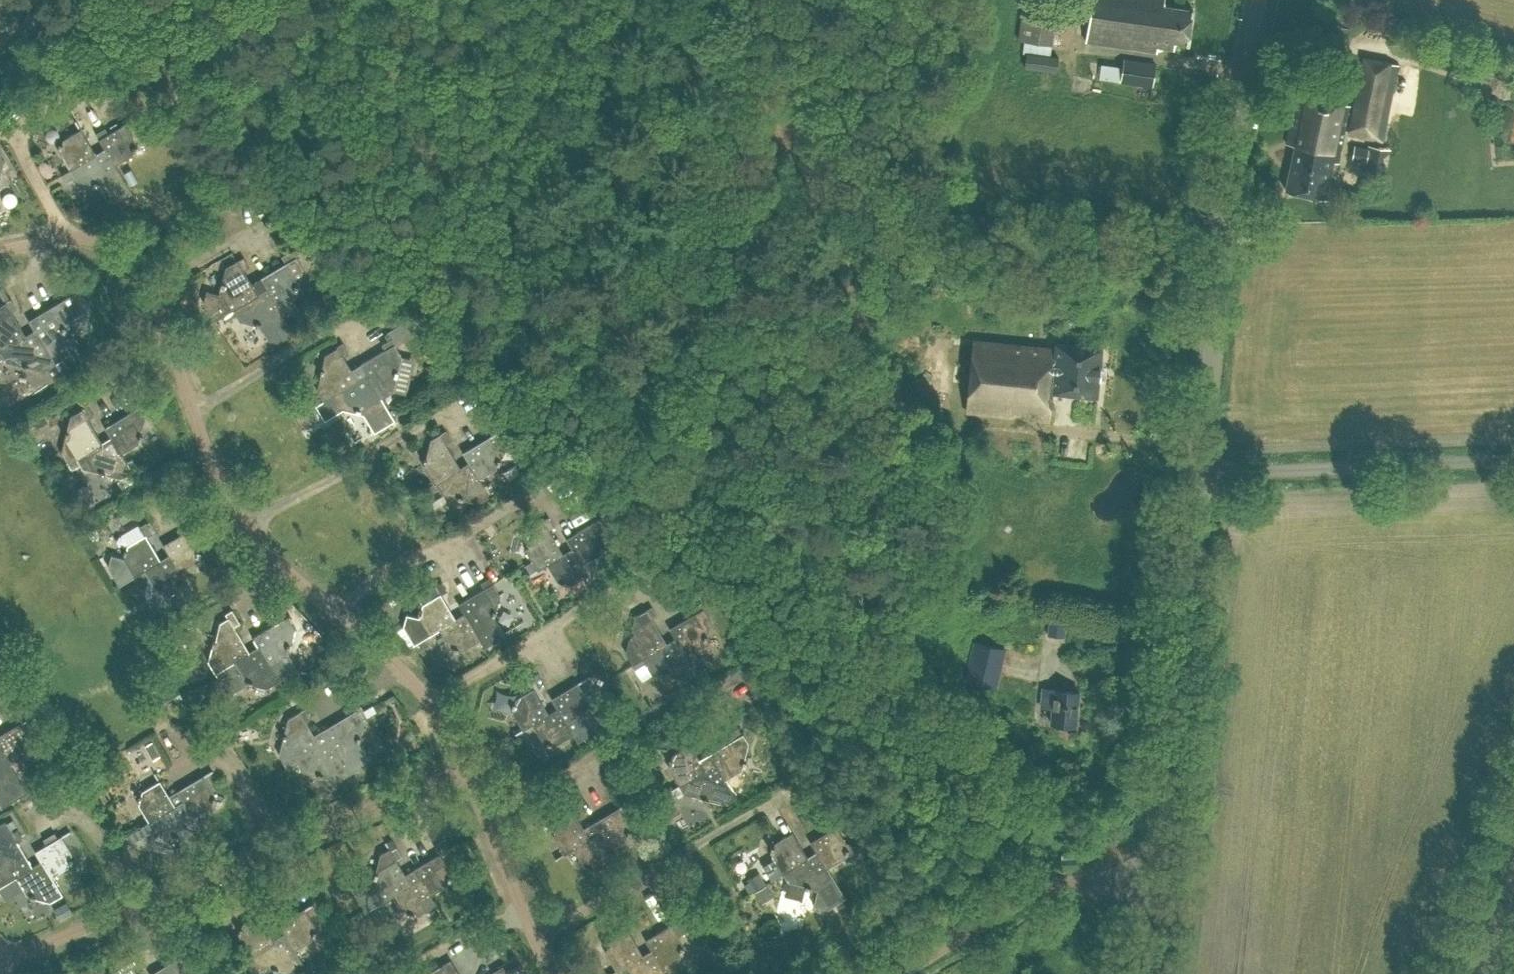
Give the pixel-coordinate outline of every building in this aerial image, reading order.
[(1052,53),(1058,0),(1022,0),(1018,39),(1023,39),(1022,48),(1052,53)] [(1086,41),(1158,52),(1159,47),(1174,49),(1175,43),(1188,45),(1193,11),(1164,7),(1165,0),(1093,0),(1086,41)] [(1052,53),(1022,48),(1021,52),(1026,52),(1025,68),(1056,71),(1058,56),(1052,55),(1052,53)] [(1397,63),(1362,56),(1346,134),(1381,141),(1397,63)] [(1156,64),(1124,58),(1120,81),(1152,86),(1156,64)] [(1350,105),(1296,94),(1286,142),(1294,143),(1285,187),(1325,195),(1332,160),(1335,160),(1339,142),(1342,143),(1350,105)] [(114,165),(116,164),(132,155),(133,150),(136,151),(138,145),(135,144),(136,141),(127,124),(134,120),(133,119),(108,133),(105,128),(96,133),(105,149),(114,165)] [(60,153),(69,169),(96,153),(77,120),(75,121),(80,129),(63,139),(62,143),(60,142),(58,148),(61,149),(60,153)] [(1389,148),(1369,145),(1368,148),(1353,145),(1351,159),(1366,162),(1363,176),(1384,180),(1389,148)] [(114,165),(105,149),(96,153),(69,169),(70,170),(62,175),(66,182),(76,176),(78,180),(100,186),(108,199),(116,201),(132,192),(116,164),(114,165)] [(4,209),(21,200),(16,189),(0,197),(0,202),(4,209)] [(283,314),(284,314),(293,309),(298,290),(299,291),(300,285),(299,285),(303,268),(293,250),(281,256),(285,263),(262,277),(267,287),(283,314)] [(224,313),(232,308),(257,293),(244,270),(250,267),(244,257),(225,267),(219,294),(206,290),(203,303),(214,321),(224,314),(224,313)] [(25,335),(11,311),(17,308),(11,299),(3,286),(0,288),(0,294),(5,303),(0,306),(0,350),(25,335)] [(283,314),(267,287),(257,293),(232,308),(224,313),(224,314),(227,320),(236,314),(240,320),(261,326),(269,339),(279,342),(294,333),(284,314),(283,314)] [(50,356),(55,365),(56,364),(62,375),(69,370),(63,359),(56,364),(51,356),(59,351),(66,326),(83,315),(85,309),(75,292),(28,320),(34,330),(50,356)] [(34,330),(25,335),(0,350),(0,359),(4,357),(6,361),(23,366),(29,368),(29,367),(44,371),(55,365),(50,356),(34,330)] [(381,398),(381,397),(393,390),(397,376),(398,377),(400,370),(398,370),(402,356),(391,339),(382,344),(385,349),(360,364),(366,374),(381,398)] [(1056,349),(975,340),(967,411),(1050,420),(1053,391),(1097,396),(1103,347),(1057,342),(1056,349)] [(334,393),(357,379),(344,356),(349,353),(343,342),(336,346),(337,348),(325,355),(322,369),(321,369),(320,374),(321,374),(317,390),(323,400),(334,394),(334,393)] [(381,398),(366,374),(357,379),(334,393),(334,394),(323,400),(327,406),(338,400),(340,404),(356,408),(356,410),(361,411),(362,409),(378,413),(387,407),(381,397),(381,398)] [(965,394),(965,374),(954,374),(954,394),(965,394)] [(76,457),(102,442),(88,419),(94,415),(88,406),(70,416),(61,452),(67,462),(76,457)] [(128,461),(122,453),(138,443),(140,438),(142,439),(144,433),(141,433),(145,416),(139,407),(105,427),(111,437),(132,471),(137,468),(132,459),(128,461)] [(433,483),(460,467),(446,444),(451,441),(445,431),(431,439),(427,457),(424,456),(423,462),(425,462),(424,467),(433,483)] [(479,479),(480,478),(496,468),(497,464),(500,465),(502,459),(500,458),(501,454),(490,436),(463,452),(469,462),(479,479)] [(132,471),(111,437),(102,442),(76,457),(67,462),(72,469),(80,464),(82,468),(120,478),(132,471)] [(479,479),(469,462),(460,467),(433,483),(425,488),(429,494),(439,488),(442,493),(458,498),(458,499),(463,500),(464,498),(478,502),(494,492),(489,483),(485,485),(480,478),(479,479)] [(563,553),(553,535),(549,530),(555,527),(549,516),(534,525),(532,535),(530,543),(528,543),(526,548),(528,548),(527,553),(537,569),(528,574),(529,575),(548,564),(547,563),(563,553)] [(603,544),(605,535),(607,527),(601,517),(571,535),(566,538),(572,548),(582,564),(583,563),(599,554),(601,549),(604,550),(606,544),(603,544)] [(200,547),(193,535),(190,531),(198,526),(194,518),(186,524),(189,529),(179,535),(163,544),(169,554),(183,578),(184,578),(194,572),(198,556),(200,557),(201,551),(199,551),(200,547)] [(138,527),(144,535),(128,545),(127,550),(125,549),(124,554),(126,554),(125,557),(111,554),(108,566),(120,585),(143,571),(142,571),(161,559),(148,536),(150,535),(153,533),(146,522),(138,527)] [(582,564),(572,548),(563,553),(547,563),(548,564),(558,581),(562,582),(562,584),(566,585),(567,583),(571,584),(588,574),(592,583),(594,582),(583,563),(582,564)] [(183,578),(169,554),(161,559),(142,571),(143,571),(153,589),(158,590),(158,591),(163,592),(164,591),(171,604),(178,606),(195,596),(184,578),(183,578)] [(451,578),(455,588),(470,582),(466,572),(451,578)] [(464,613),(480,639),(484,647),(501,637),(503,632),(494,616),(494,615),(496,615),(497,610),(496,610),(500,595),(493,583),(490,577),(481,583),(484,588),(459,604),(464,613)] [(407,649),(439,630),(438,628),(455,618),(441,594),(446,591),(441,581),(435,585),(440,593),(422,603),(421,607),(420,607),(418,613),(420,613),(419,617),(405,613),(402,627),(406,634),(400,637),(407,649)] [(675,638),(696,672),(707,665),(701,655),(705,640),(708,640),(709,635),(707,634),(712,617),(706,606),(702,600),(693,605),(697,612),(669,628),(675,638)] [(625,652),(632,663),(667,643),(652,618),(656,616),(651,606),(636,615),(631,632),(630,632),(629,637),(629,638),(625,652)] [(209,661),(215,671),(249,651),(234,626),(240,623),(232,609),(224,614),(227,619),(220,622),(216,640),(213,639),(211,646),(213,646),(209,661)] [(267,662),(269,661),(286,652),(286,648),(290,649),(291,644),(288,643),(293,625),(284,610),(274,616),(277,621),(252,636),(258,646),(267,662)] [(480,639),(464,613),(455,618),(438,628),(439,630),(441,634),(442,633),(450,646),(454,647),(454,649),(458,650),(459,648),(463,649),(480,639)] [(696,672),(675,638),(667,643),(632,663),(636,670),(646,664),(648,669),(664,673),(663,674),(670,676),(670,674),(685,678),(696,672)] [(1004,647),(972,641),(963,681),(995,688),(1004,647)] [(258,646),(249,651),(215,671),(225,687),(230,689),(243,682),(243,679),(248,680),(247,683),(254,684),(254,683),(267,687),(279,679),(269,661),(267,662),(258,646)] [(551,698),(556,708),(566,724),(567,724),(584,714),(585,710),(587,711),(588,705),(586,705),(587,701),(578,684),(586,679),(586,678),(551,698)] [(513,733),(531,723),(531,722),(547,713),(528,679),(527,680),(532,688),(515,697),(514,701),(512,701),(510,706),(512,707),(511,711),(521,728),(513,732),(513,733)] [(1080,691),(1043,688),(1041,708),(1055,709),(1053,724),(1077,726),(1080,691)] [(325,728),(331,739),(351,772),(365,763),(367,757),(358,742),(358,741),(360,742),(362,736),(360,735),(364,721),(353,704),(343,709),(347,715),(325,728)] [(285,766),(320,745),(314,735),(305,720),(310,718),(304,708),(288,718),(284,733),(283,733),(281,739),(282,739),(278,754),(285,766)] [(556,708),(547,713),(531,722),(531,723),(541,740),(545,741),(545,743),(550,745),(550,743),(554,744),(571,734),(576,743),(577,742),(567,724),(566,724),(556,708)] [(11,765),(28,754),(29,750),(31,750),(33,745),(30,745),(31,740),(21,723),(29,718),(29,717),(0,735),(0,749),(10,765),(19,781),(28,776),(22,766),(14,771),(11,765)] [(680,785),(706,770),(691,744),(697,741),(692,731),(683,736),(689,746),(673,754),(672,758),(670,757),(669,764),(671,764),(670,767),(679,784),(680,785)] [(723,778),(724,777),(741,768),(748,742),(743,733),(709,753),(715,764),(723,778)] [(351,772),(331,739),(320,745),(285,766),(288,771),(298,765),(302,770),(318,775),(323,776),(324,775),(338,779),(351,772)] [(0,749),(0,784),(15,775),(19,782),(19,781),(10,765),(0,749)] [(723,778),(715,764),(706,770),(680,785),(679,784),(670,789),(674,797),(684,791),(705,797),(704,800),(710,802),(711,799),(726,803),(736,797),(724,777),(723,778)] [(192,816),(193,816),(210,806),(211,802),(213,803),(215,797),(213,797),(214,793),(204,776),(213,771),(212,770),(177,790),(183,800),(192,816)] [(157,814),(174,805),(155,771),(154,771),(158,780),(141,789),(140,793),(138,793),(137,798),(139,799),(138,803),(147,820),(139,824),(140,825),(158,815),(157,814)] [(192,816),(183,800),(174,805),(157,814),(158,815),(167,832),(172,833),(171,835),(176,837),(177,835),(181,836),(198,826),(203,834),(193,816),(192,816)] [(607,849),(607,848),(624,839),(626,835),(628,835),(629,830),(627,830),(628,825),(619,808),(627,804),(626,803),(592,822),(597,832),(607,849)] [(572,847),(588,838),(569,804),(568,804),(573,812),(556,822),(555,826),(553,826),(551,831),(553,831),(552,835),(562,852),(553,857),(554,858),(572,848),(572,847)] [(675,818),(681,832),(692,827),(685,813),(675,818)] [(32,867),(17,842),(23,839),(17,829),(12,833),(5,821),(0,824),(0,887),(15,878),(15,877),(32,867)] [(826,868),(828,867),(844,857),(845,853),(848,854),(849,848),(847,847),(848,843),(842,833),(848,830),(843,821),(810,841),(816,851),(826,868)] [(770,855),(781,872),(807,857),(786,823),(785,824),(790,832),(774,842),(772,847),(770,846),(769,851),(772,851),(770,855)] [(35,851),(41,861),(51,877),(69,867),(70,862),(72,863),(73,859),(71,858),(73,853),(63,836),(71,832),(70,830),(57,837),(54,832),(43,838),(46,844),(35,851)] [(607,849),(597,832),(588,838),(572,847),(572,848),(582,865),(586,866),(585,868),(590,869),(591,867),(595,868),(612,859),(617,867),(618,867),(607,848),(607,849)] [(364,910),(395,893),(394,892),(410,883),(396,858),(401,856),(396,847),(392,850),(390,847),(380,853),(375,872),(374,871),(373,876),(375,877),(357,887),(355,894),(364,910)] [(429,895),(430,894),(447,885),(448,880),(450,881),(451,876),(449,875),(451,871),(441,854),(449,849),(449,848),(414,868),(420,878),(429,895)] [(826,868),(816,851),(807,857),(781,872),(781,873),(772,878),(773,879),(778,887),(787,881),(805,885),(805,887),(817,890),(813,905),(820,907),(828,909),(846,898),(843,893),(828,867),(826,868)] [(51,877),(41,861),(32,867),(15,877),(15,878),(26,895),(33,897),(33,898),(36,899),(36,898),(50,902),(62,894),(51,877)] [(429,895),(420,878),(410,883),(394,892),(395,893),(404,910),(408,912),(408,914),(413,915),(413,913),(418,914),(434,905),(439,913),(440,912),(430,894),(429,895)] [(293,950),(294,949),(311,940),(312,935),(314,936),(316,931),(314,930),(315,926),(305,909),(313,904),(313,903),(278,923),(284,933),(293,950)] [(248,953),(275,938),(256,904),(255,905),(259,913),(242,923),(241,927),(239,926),(238,931),(240,932),(239,936),(248,953)] [(645,939),(651,949),(660,966),(661,965),(678,955),(679,951),(681,952),(682,947),(680,946),(682,942),(672,925),(680,920),(676,914),(667,919),(670,925),(645,939)] [(625,963),(642,954),(628,930),(633,927),(627,918),(622,921),(626,929),(609,939),(608,943),(606,942),(605,947),(607,948),(605,952),(615,969),(616,969),(625,963)] [(293,950),(284,933),(275,938),(248,953),(240,958),(241,959),(244,964),(253,959),(255,962),(273,967),(272,969),(279,971),(279,969),(294,973),(304,967),(294,949),(293,950)] [(642,954),(625,963),(626,964),(631,973),(666,973),(661,965),(660,966),(651,949),(642,954)] [(132,965),(138,961),(133,952),(117,962),(114,973),(138,973),(132,965)] [(150,973),(185,973),(176,959),(185,954),(184,953),(150,973)] [(443,963),(427,973),(449,973),(443,963)] [(520,963),(509,969),(506,964),(495,971),(496,973),(526,973),(520,963)]
